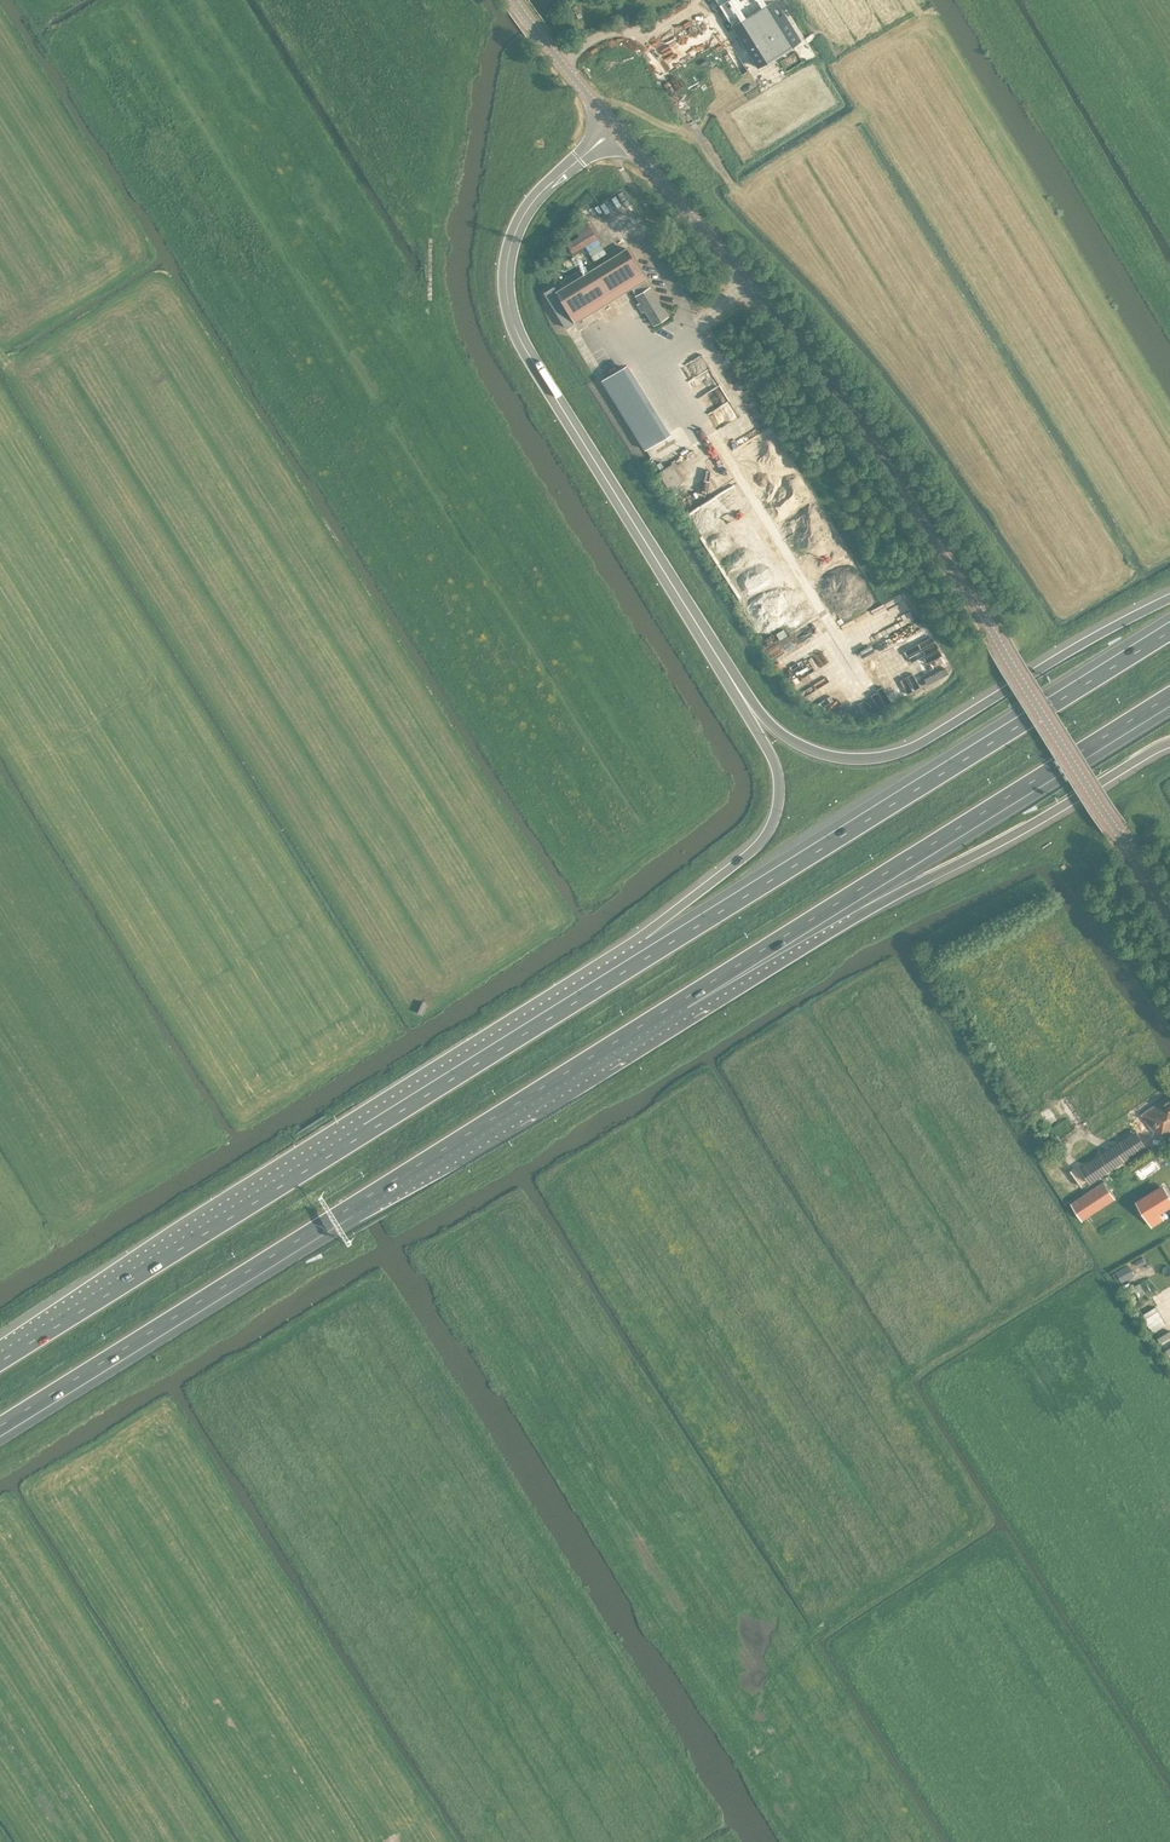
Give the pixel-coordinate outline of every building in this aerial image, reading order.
[(731,22),(769,0),(718,0),(731,22)] [(731,24),(757,66),(799,39),(775,0),(770,0),(731,24)] [(591,222),(577,228),(580,235),(568,241),(572,251),(587,244),(594,258),(605,253),(591,222)] [(645,278),(626,247),(556,290),(555,290),(574,321),(631,287),(635,294),(635,295),(653,324),(667,315),(649,286),(644,278),(645,278)] [(554,286),(544,292),(565,327),(574,321),(555,290),(556,290),(554,286)] [(642,449),(670,433),(630,361),(602,377),(610,392),(608,393),(630,431),(624,434),(628,442),(635,437),(642,449)] [(730,398),(708,412),(718,428),(740,415),(730,398)] [(668,487),(682,480),(674,462),(659,469),(668,487)] [(783,629),(776,633),(779,639),(787,635),(783,629)] [(946,665),(924,676),(928,683),(949,672),(946,665)] [(911,693),(924,687),(921,681),(908,687),(911,693)] [(873,710),(883,704),(877,693),(866,699),(873,710)] [(1142,1113),(1154,1132),(1157,1130),(1160,1134),(1169,1134),(1169,1094),(1161,1099),(1162,1100),(1142,1113)] [(1134,1127),(1098,1152),(1109,1168),(1144,1143),(1134,1127)] [(1098,1152),(1081,1165),(1091,1181),(1109,1168),(1098,1152)] [(1134,1164),(1128,1167),(1131,1174),(1134,1172),(1140,1182),(1161,1169),(1156,1159),(1137,1170),(1134,1164)] [(1104,1181),(1071,1202),(1082,1219),(1115,1198),(1104,1181)] [(1169,1204),(1169,1200),(1161,1186),(1136,1201),(1151,1225),(1162,1218),(1158,1212),(1169,1204)] [(1147,1261),(1144,1256),(1136,1261),(1139,1265),(1147,1261)] [(1121,1281),(1134,1274),(1129,1265),(1116,1272),(1121,1281)] [(1134,1286),(1140,1297),(1147,1293),(1141,1283),(1134,1286)] [(1144,1287),(1148,1293),(1152,1291),(1149,1284),(1144,1287)]
